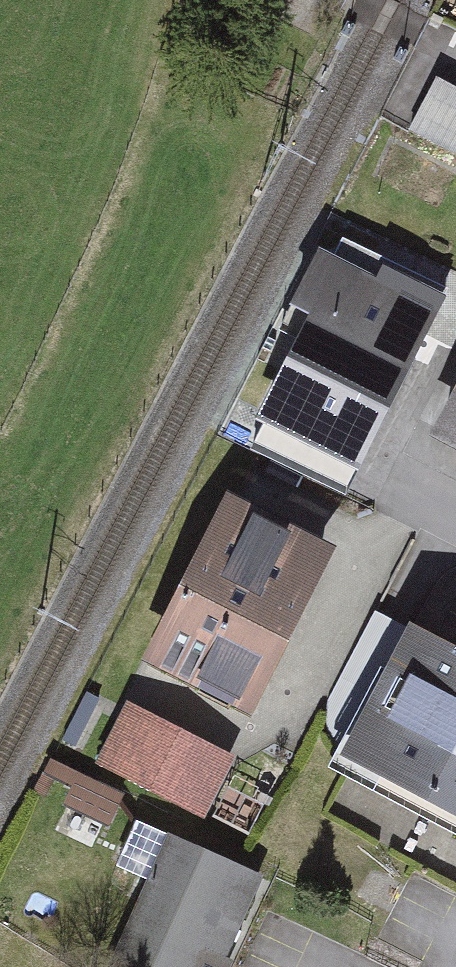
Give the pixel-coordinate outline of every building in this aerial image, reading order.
[(437,75),(411,127),(454,149),(455,145),(455,85),(437,75)] [(436,305),(319,246),(293,297),(310,305),(256,412),(356,463),(436,305)] [(429,430),(455,443),(455,377),(429,430)] [(337,546),(226,489),(140,656),(250,713),(337,546)] [(411,619),(344,745),(338,742),(327,762),(455,831),(455,643),(411,619)] [(234,754),(126,700),(95,761),(203,815),(234,754)] [(126,794),(51,757),(36,789),(50,796),(58,779),(73,786),(63,806),(109,828),(126,794)] [(135,819),(115,864),(147,878),(108,966),(231,966),(271,879),(135,819)]
